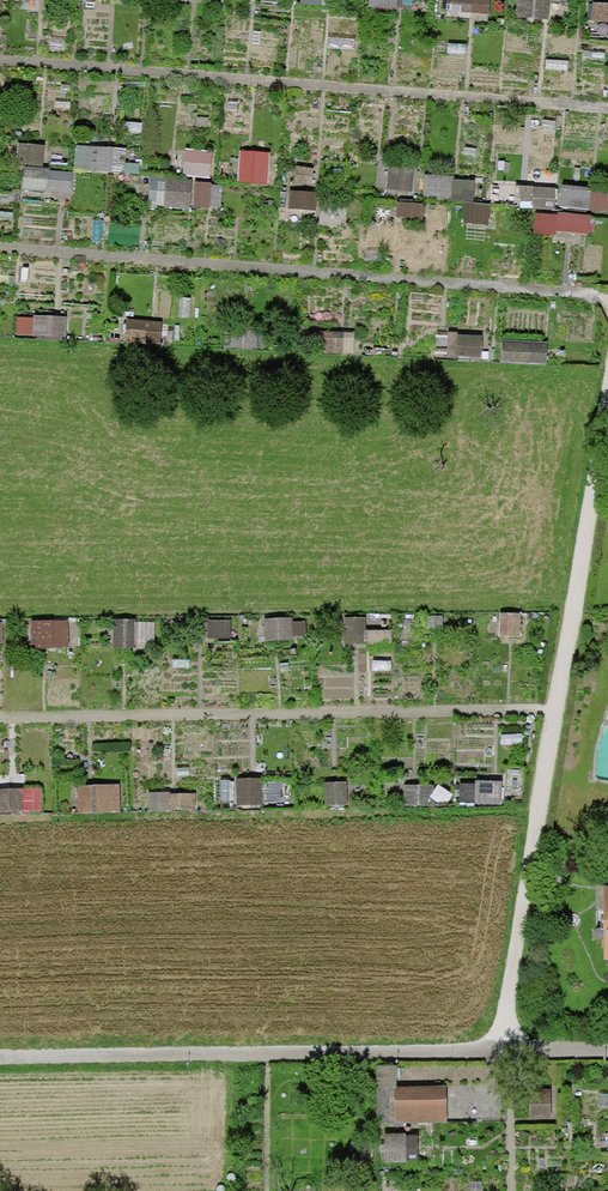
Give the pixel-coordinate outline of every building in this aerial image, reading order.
[(368,5),(397,8),(412,9),(412,0),(369,0),(368,5)] [(451,11),(489,14),(490,0),(452,0),(451,11)] [(517,16),(550,19),(552,0),(518,0),(517,16)] [(593,2),(591,21),(607,22),(607,4),(593,2)] [(45,146),(18,144),(17,163),(43,165),(45,146)] [(128,149),(78,146),(76,169),(126,173),(128,149)] [(211,152),(187,149),(184,174),(208,177),(211,152)] [(270,152),(242,150),(239,181),(273,184),(274,168),(269,167),(270,152)] [(416,168),(390,165),(387,190),(414,193),(416,168)] [(314,168),(297,166),(295,182),(312,185),(314,168)] [(50,169),(25,167),(23,190),(48,192),(50,169)] [(455,177),(425,175),(424,197),(475,200),(476,181),(455,180),(455,177)] [(192,181),(167,179),(165,207),(190,208),(192,181)] [(224,184),(195,181),(193,206),(222,209),(224,184)] [(564,184),(562,207),(607,211),(607,193),(593,191),(593,187),(564,184)] [(556,188),(517,185),(516,207),(555,210),(556,188)] [(318,193),(291,190),(289,209),(317,211),(318,193)] [(424,203),(397,201),(396,217),(423,219),(424,203)] [(492,204),(467,203),(465,225),(490,226),(492,204)] [(560,215),(538,213),(536,233),(557,235),(558,229),(589,233),(591,216),(561,213),(560,215)] [(67,317),(33,315),(33,319),(17,318),(16,335),(65,339),(67,317)] [(163,322),(125,319),(124,340),(161,342),(163,322)] [(258,327),(231,327),(231,332),(226,332),(225,347),(258,347),(258,327)] [(355,333),(319,331),(318,352),(354,354),(355,333)] [(484,334),(449,332),(447,357),(483,359),(484,334)] [(549,343),(503,340),(502,361),(548,364),(549,343)] [(522,614),(499,613),(498,638),(521,639),(522,614)] [(444,616),(424,617),(425,634),(445,633),(444,616)] [(293,618),(264,620),(265,642),(294,640),(294,637),(308,636),(307,622),(293,623),(293,618)] [(367,618),(344,618),(344,645),(367,645),(367,618)] [(64,620),(37,621),(38,643),(65,642),(64,620)] [(136,620),(114,620),(114,649),(137,649),(137,645),(155,645),(155,623),(136,623),(136,620)] [(231,621),(192,620),(192,638),(231,638),(231,621)] [(263,779),(236,780),(237,807),(263,806),(263,779)] [(503,783),(477,782),(476,805),(502,806),(503,783)] [(348,784),(325,784),(326,808),(348,808),(348,784)] [(120,785),(77,787),(79,814),(121,813),(120,785)] [(20,793),(5,794),(6,815),(40,813),(39,786),(20,787),(20,793)] [(435,786),(405,786),(405,807),(435,806),(435,786)] [(196,795),(170,796),(171,812),(197,811),(196,795)] [(378,1123),(448,1123),(447,1086),(398,1087),(397,1067),(376,1066),(378,1123)] [(548,1119),(548,1090),(527,1091),(528,1120),(548,1119)] [(417,1135),(385,1135),(386,1164),(418,1163),(417,1135)]
